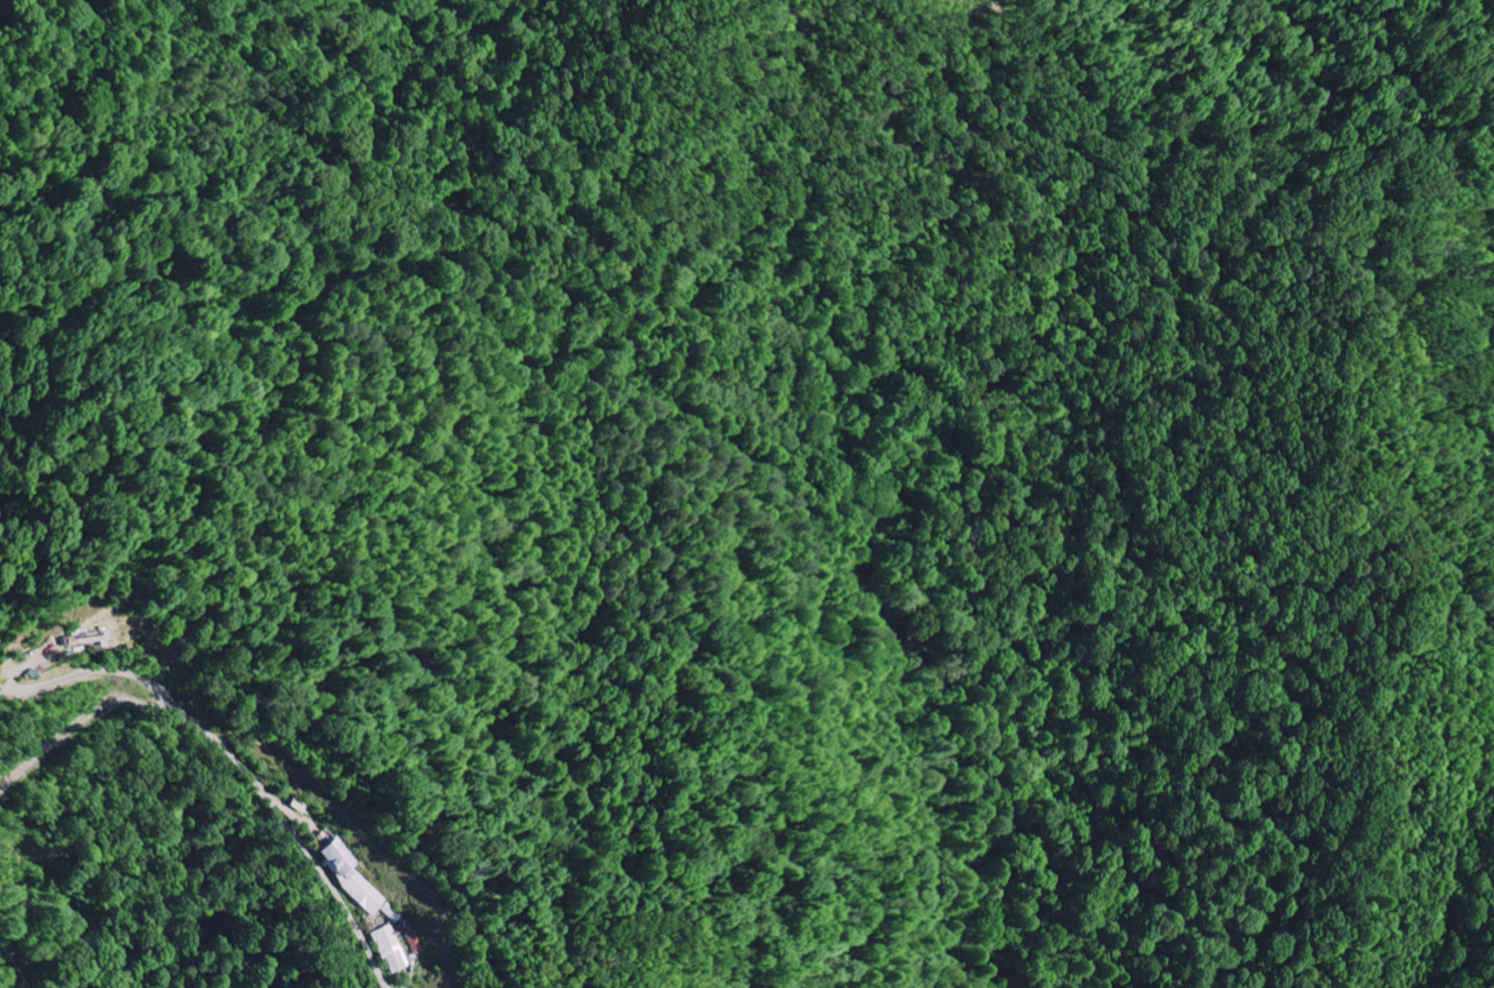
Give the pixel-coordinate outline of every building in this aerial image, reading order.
[(106,633),(83,634),(82,630),(64,631),(65,647),(96,646),(96,649),(106,648),(106,633)] [(386,902),(352,868),(359,861),(334,836),(312,858),(371,917),(386,902)] [(408,967),(390,925),(368,934),(386,976),(408,967)]
